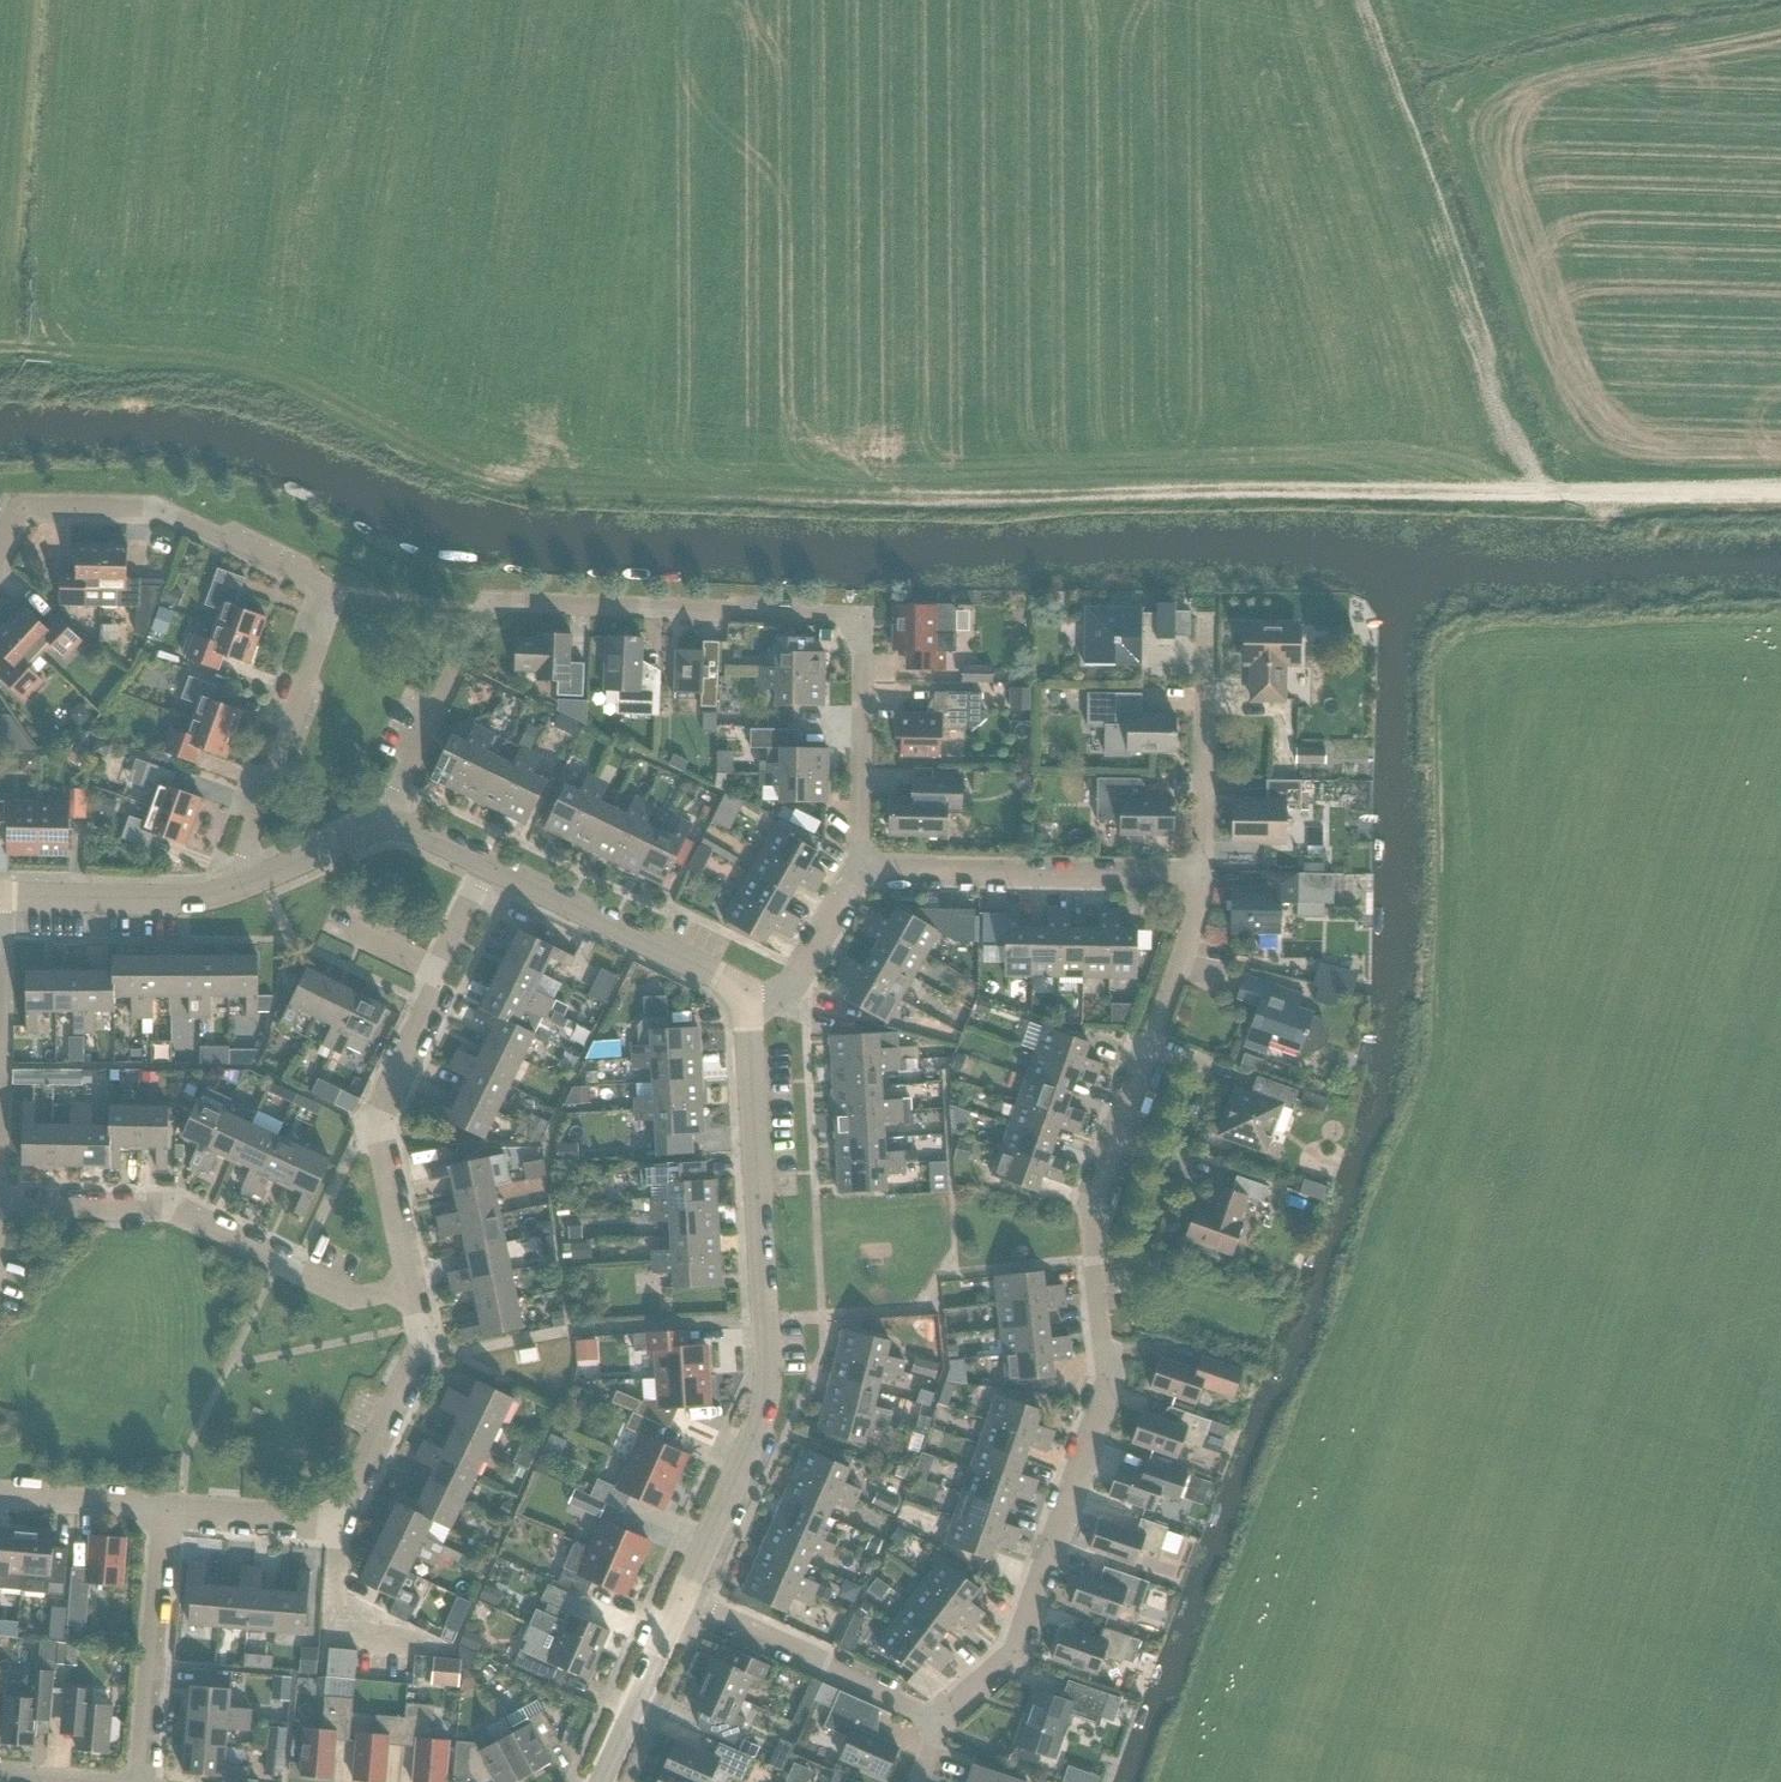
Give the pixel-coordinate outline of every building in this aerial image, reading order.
[(61,606),(101,606),(102,544),(77,543),(77,577),(62,576),(61,606)] [(102,544),(101,606),(141,607),(141,578),(127,578),(127,544),(102,544)] [(215,625),(258,641),(267,617),(235,606),(245,578),(218,568),(213,582),(205,605),(220,611),(215,625)] [(164,602),(179,607),(184,593),(169,588),(164,602)] [(1175,639),(1175,603),(1157,603),(1157,613),(1143,613),(1143,609),(1086,608),(1085,666),(1115,666),(1115,661),(1137,661),(1138,639),(1143,639),(1143,627),(1157,627),(1157,639),(1175,639)] [(959,605),(960,631),(973,631),(973,604),(959,605)] [(893,650),(910,651),(909,670),(945,671),(945,651),(956,651),(956,634),(957,610),(951,605),(936,605),(936,606),(897,605),(897,631),(893,631),(893,650)] [(23,606),(6,624),(39,656),(50,644),(66,659),(82,641),(58,618),(48,629),(23,606)] [(167,635),(175,612),(160,607),(152,630),(167,635)] [(6,624),(0,631),(0,653),(14,666),(2,679),(25,701),(43,681),(28,668),(39,656),(6,624)] [(1299,665),(1299,644),(1296,644),(1296,625),(1246,624),(1245,645),(1249,645),(1249,664),(1252,664),(1252,700),(1284,701),(1284,665),(1299,665)] [(250,664),(258,641),(215,625),(210,640),(194,635),(186,658),(213,667),(218,653),(250,664)] [(584,664),(570,663),(571,635),(539,634),(539,639),(517,638),(516,666),(538,667),(537,680),(558,681),(558,695),(583,696),(584,664)] [(660,682),(644,682),(641,682),(643,638),(607,637),(605,689),(618,690),(617,714),(659,715),(660,682)] [(160,643),(148,639),(144,651),(156,655),(160,643)] [(718,708),(720,641),(703,641),(703,651),(676,650),(674,692),(701,694),(700,707),(718,708)] [(758,667),(757,678),(824,679),(825,652),(777,652),(777,667),(758,667)] [(994,667),(962,666),(962,683),(993,683),(994,667)] [(192,719),(235,734),(243,711),(212,700),(217,686),(189,676),(181,699),(197,704),(192,719)] [(824,679),(757,678),(757,690),(776,690),(776,705),(824,706),(824,679)] [(1031,689),(1010,688),(1010,711),(1031,711),(1031,689)] [(982,693),(968,693),(934,692),(934,715),(897,714),(896,738),(901,738),(900,757),(940,758),(941,731),(961,732),(967,726),(973,733),(989,718),(982,710),(982,693)] [(1142,694),(1108,693),(1088,693),(1087,727),(1105,728),(1105,757),(1131,758),(1131,752),(1174,752),(1175,714),(1141,714),(1142,694)] [(567,715),(584,724),(587,725),(588,701),(567,700),(567,715)] [(488,729),(500,735),(509,717),(496,711),(488,729)] [(584,724),(567,715),(561,713),(554,727),(577,738),(584,724)] [(717,713),(704,713),(703,732),(716,733),(717,713)] [(2,750),(35,750),(11,715),(2,715),(2,750)] [(227,758),(235,734),(192,719),(186,734),(171,728),(163,751),(190,761),(195,747),(227,758)] [(455,790),(485,729),(474,724),(466,742),(452,735),(431,778),(455,790)] [(520,744),(531,749),(540,729),(530,724),(520,744)] [(828,775),(828,748),(798,748),(798,729),(750,728),(750,747),(780,748),(780,763),(761,763),(761,774),(828,775)] [(495,735),(485,729),(455,790),(479,801),(500,758),(487,752),(495,735)] [(92,754),(106,759),(111,744),(97,739),(92,754)] [(88,752),(74,744),(65,758),(79,767),(88,752)] [(513,764),(500,758),(479,801),(502,812),(531,752),(521,747),(513,764)] [(1326,749),(1296,748),(1296,764),(1326,765),(1326,749)] [(1373,765),(1373,749),(1338,749),(1338,765),(1373,765)] [(169,763),(172,754),(163,751),(161,750),(158,759),(169,763)] [(542,757),(531,752),(502,812),(526,824),(547,781),(533,774),(542,757)] [(23,770),(38,770),(38,754),(23,754),(23,770)] [(674,754),(669,765),(683,772),(688,761),(674,754)] [(156,791),(151,806),(194,821),(202,798),(171,787),(176,773),(148,763),(140,786),(156,791)] [(932,779),(927,779),(912,778),(912,799),(891,798),(890,835),(945,837),(946,813),(962,813),(963,780),(959,780),(959,773),(933,772),(932,779)] [(1031,785),(1031,777),(1026,772),(1020,772),(1015,776),(1014,783),(1018,788),(1025,789),(1031,785)] [(716,787),(726,792),(726,774),(717,773),(716,773),(716,787)] [(545,828),(569,840),(597,779),(588,774),(579,792),(566,785),(545,828)] [(828,775),(761,774),(761,786),(780,786),(780,802),(827,802),(828,775)] [(1175,811),(1175,807),(1174,807),(1174,799),(1131,798),(1131,779),(1097,778),(1097,820),(1121,820),(1121,834),(1173,835),(1174,811),(1175,811)] [(569,840),(592,851),(613,808),(600,802),(608,784),(597,779),(569,840)] [(1302,792),(1302,780),(1267,780),(1266,800),(1234,800),(1233,843),(1285,843),(1285,810),(1308,810),(1309,792),(1302,792)] [(70,818),(87,818),(88,790),(70,790),(70,818)] [(738,798),(724,792),(718,805),(732,811),(738,798)] [(118,801),(98,796),(94,810),(113,816),(118,801)] [(616,862),(645,802),(634,797),(626,814),(613,808),(592,851),(616,862)] [(8,854),(38,854),(39,803),(10,802),(8,854)] [(616,862),(639,874),(660,831),(647,824),(655,807),(645,802),(616,862)] [(39,803),(38,854),(68,855),(69,803),(39,803)] [(194,821),(151,806),(145,821),(130,815),(122,838),(149,848),(154,834),(185,845),(194,821)] [(809,817),(790,808),(784,821),(803,830),(809,817)] [(660,831),(639,874),(663,885),(692,825),(681,820),(673,837),(660,831)] [(762,850),(820,884),(826,874),(809,864),(817,851),(775,827),(762,850)] [(738,858),(704,839),(700,846),(712,852),(734,865),(738,858)] [(694,857),(707,863),(712,852),(700,846),(700,845),(694,857)] [(814,894),(820,884),(762,850),(749,873),(791,897),(798,884),(814,894)] [(1233,888),(1232,932),(1280,933),(1280,901),(1297,901),(1322,902),(1324,902),(1334,902),(1334,874),(1322,874),(1298,873),(1298,872),(1264,872),(1264,888),(1233,888)] [(784,909),(791,897),(749,873),(736,895),(794,929),(800,919),(784,909)] [(789,939),(794,929),(736,895),(723,919),(764,942),(772,929),(789,939)] [(1155,901),(1139,901),(1139,917),(1154,917),(1155,901)] [(874,911),(868,921),(926,954),(939,931),(898,907),(890,921),(874,911)] [(1032,976),(1033,928),(1018,928),(1019,909),(1006,909),(1005,975),(1032,976)] [(1047,928),(1033,928),(1032,976),(1058,976),(1059,909),(1047,909),(1047,928)] [(1070,910),(1059,909),(1058,976),(1084,977),(1084,929),(1070,929),(1070,910)] [(1099,929),(1084,929),(1084,977),(1110,977),(1111,910),(1099,910),(1099,929)] [(1122,910),(1111,910),(1110,977),(1136,978),(1137,930),(1122,930),(1122,910)] [(960,930),(978,931),(980,913),(961,912),(960,930)] [(926,954),(868,921),(862,931),(879,941),(872,953),(913,977),(926,954)] [(520,930),(507,956),(542,974),(551,957),(570,967),(575,957),(555,948),(556,947),(520,930)] [(848,956),(842,966),(900,999),(913,977),(872,953),(865,965),(848,956)] [(114,1011),(114,996),(114,956),(113,956),(113,971),(85,971),(85,1033),(95,1033),(95,1011),(114,1011)] [(132,1018),(143,1018),(142,956),(114,956),(114,996),(132,996),(132,1018)] [(153,996),(171,996),(171,956),(142,956),(143,1018),(153,1018),(153,996)] [(190,1018),(200,1018),(200,956),(171,956),(171,996),(190,996),(190,1018)] [(210,996),(229,996),(229,956),(200,956),(200,1018),(210,1018),(210,996)] [(229,956),(229,996),(247,996),(247,1018),(258,1018),(258,996),(258,956),(229,956)] [(542,974),(507,956),(494,982),(550,1009),(554,1000),(534,990),(542,974)] [(1325,964),(1322,981),(1348,987),(1352,970),(1325,964)] [(900,999),(842,966),(836,976),(853,985),(846,999),(887,1023),(900,999)] [(300,1009),(316,1017),(334,981),(308,968),(290,1004),(281,1024),(290,1028),(300,1009)] [(38,1011),(56,1011),(56,971),(27,971),(27,1011),(27,1033),(38,1033),(38,1011)] [(75,1033),(85,1033),(85,971),(56,971),(56,1011),(75,1011),(75,1033)] [(1311,1017),(1312,1014),(1296,1008),(1300,996),(1246,977),(1238,997),(1260,1005),(1246,1045),(1265,1051),(1269,1039),(1299,1050),(1300,1047),(1303,1049),(1306,1050),(1308,1050),(1311,1050),(1314,1050),(1316,1049),(1319,1048),(1320,1047),(1322,1045),(1324,1043),(1325,1041),(1326,1039),(1327,1037),(1327,1035),(1327,1032),(1327,1030),(1326,1027),(1324,1024),(1322,1022),(1321,1020),(1319,1019),(1316,1017),(1314,1017),(1311,1017)] [(615,987),(601,980),(595,992),(584,987),(581,992),(607,1004),(615,987)] [(323,1045),(332,1049),(360,993),(334,981),(316,1017),(333,1025),(323,1045)] [(494,982),(482,1007),(481,1008),(517,1025),(518,1025),(525,1009),(545,1018),(550,1009),(494,982)] [(363,1054),(386,1006),(360,993),(332,1049),(342,1054),(346,1046),(363,1054)] [(554,1000),(550,1009),(564,1016),(569,1006),(555,999),(554,1000)] [(978,1010),(989,1014),(993,1003),(981,999),(978,1010)] [(1111,1004),(1111,1021),(1131,1022),(1131,1005),(1111,1004)] [(495,1026),(486,1042),(522,1060),(535,1033),(518,1025),(517,1025),(481,1008),(482,1007),(479,1006),(475,1016),(495,1026)] [(569,1020),(554,1013),(550,1022),(564,1029),(569,1020)] [(632,1046),(633,1057),(700,1054),(698,1027),(669,1029),(668,1017),(644,1018),(637,1026),(638,1046),(632,1046)] [(1035,1052),(1098,1074),(1102,1063),(1084,1057),(1089,1042),(1044,1027),(1035,1052)] [(831,1036),(832,1062),(899,1059),(899,1047),(879,1048),(878,1033),(831,1036)] [(84,1037),(72,1037),(72,1060),(84,1060),(84,1037)] [(595,1043),(587,1059),(621,1057),(620,1041),(595,1043)] [(459,1049),(454,1058),(510,1086),(522,1060),(486,1042),(478,1059),(459,1049)] [(323,1045),(319,1054),(328,1059),(332,1049),(323,1045)] [(141,1059),(141,1046),(130,1046),(130,1059),(141,1059)] [(201,1064),(229,1064),(229,1051),(229,1047),(201,1047),(201,1064)] [(1027,1076),(1072,1092),(1076,1079),(1095,1085),(1098,1074),(1035,1052),(1027,1076)] [(952,1067),(961,1071),(966,1056),(957,1053),(952,1067)] [(1241,1065),(1259,1072),(1263,1059),(1245,1053),(1241,1065)] [(652,1068),(653,1082),(701,1080),(700,1054),(633,1057),(633,1069),(652,1068)] [(469,1078),(461,1094),(497,1112),(510,1086),(454,1058),(450,1068),(469,1078)] [(832,1062),(834,1088),(881,1086),(881,1071),(900,1070),(899,1059),(832,1062)] [(53,1085),(53,1070),(14,1069),(13,1085),(43,1085),(53,1085)] [(83,1070),(53,1070),(53,1085),(83,1085),(83,1083),(83,1070)] [(83,1070),(83,1083),(92,1083),(93,1070),(83,1070)] [(110,1070),(110,1081),(119,1081),(120,1070),(110,1070)] [(142,1071),(142,1081),(159,1081),(159,1071),(142,1071)] [(598,1083),(598,1073),(585,1073),(585,1084),(598,1083)] [(1018,1101),(1081,1123),(1085,1112),(1067,1106),(1072,1092),(1027,1076),(1018,1101)] [(1299,1091),(1265,1079),(1259,1097),(1236,1089),(1220,1134),(1265,1150),(1281,1105),(1292,1110),(1299,1091)] [(341,1091),(318,1080),(311,1093),(335,1104),(341,1091)] [(635,1098),(635,1109),(702,1106),(701,1080),(653,1082),(654,1097),(635,1098)] [(268,1091),(281,1096),(285,1088),(272,1082),(268,1091)] [(43,1085),(43,1090),(46,1094),(52,1094),(53,1094),(53,1085),(43,1085)] [(597,1103),(595,1086),(574,1087),(566,1105),(597,1103)] [(835,1114),(902,1110),(901,1099),(882,1100),(881,1086),(834,1088),(835,1114)] [(1300,1104),(1324,1112),(1329,1098),(1305,1090),(1300,1104)] [(497,1112),(461,1094),(453,1111),(433,1101),(429,1111),(448,1120),(448,1121),(484,1138),(497,1112)] [(912,1098),(901,1099),(902,1110),(912,1110),(912,1098)] [(200,1168),(226,1112),(199,1099),(182,1136),(200,1144),(190,1164),(200,1168)] [(1077,1134),(1081,1123),(1018,1101),(1009,1125),(1055,1141),(1059,1128),(1077,1134)] [(52,1165),(53,1125),(34,1124),(35,1102),(24,1102),(24,1124),(23,1124),(22,1164),(52,1165)] [(81,1165),(82,1103),(72,1103),(71,1125),(53,1125),(52,1165),(81,1165)] [(109,1166),(109,1126),(92,1125),(92,1103),(82,1103),(81,1165),(109,1166)] [(139,1146),(139,1106),(110,1106),(109,1126),(109,1166),(109,1168),(120,1168),(120,1146),(139,1146)] [(169,1107),(139,1106),(139,1146),(157,1147),(157,1169),(167,1169),(168,1147),(169,1107)] [(702,1106),(635,1109),(636,1121),(655,1120),(656,1135),(704,1132),(702,1106)] [(835,1114),(836,1140),(884,1137),(883,1123),(903,1122),(902,1110),(835,1114)] [(912,1110),(902,1110),(903,1122),(903,1124),(913,1124),(912,1110)] [(235,1160),(252,1124),(226,1112),(200,1168),(209,1172),(218,1152),(235,1160)] [(529,1127),(543,1133),(548,1121),(535,1115),(529,1127)] [(951,1132),(961,1136),(966,1123),(951,1118),(951,1132)] [(540,1141),(543,1133),(529,1127),(521,1123),(515,1135),(529,1141),(540,1141)] [(252,1192),(278,1136),(252,1124),(235,1160),(252,1168),(243,1188),(252,1192)] [(1050,1155),(1055,1141),(1009,1125),(1001,1150),(1064,1172),(1068,1161),(1050,1155)] [(287,1184),(304,1148),(278,1136),(252,1192),(261,1197),(270,1177),(287,1184)] [(884,1137),(836,1140),(838,1166),(905,1162),(904,1151),(885,1152),(884,1137)] [(974,1142),(959,1139),(954,1160),(969,1163),(974,1142)] [(558,1162),(579,1161),(578,1143),(557,1144),(558,1162)] [(175,1145),(175,1158),(184,1158),(184,1146),(175,1145)] [(331,1160),(304,1148),(287,1184),(304,1192),(295,1212),(304,1216),(313,1196),(314,1197),(331,1160)] [(1060,1183),(1064,1172),(1001,1150),(992,1175),(1037,1191),(1042,1177),(1060,1183)] [(452,1176),(455,1194),(495,1186),(489,1157),(450,1165),(428,1170),(430,1180),(452,1176)] [(534,1163),(524,1164),(526,1179),(536,1177),(545,1176),(543,1161),(534,1163)] [(704,1161),(640,1165),(641,1185),(650,1185),(651,1199),(650,1199),(650,1210),(717,1207),(716,1180),(705,1180),(704,1161)] [(929,1162),(930,1174),(948,1173),(947,1161),(929,1162)] [(905,1162),(838,1166),(839,1193),(887,1190),(886,1175),(905,1174),(905,1162)] [(1269,1187),(1237,1176),(1232,1191),(1218,1186),(1209,1211),(1197,1207),(1186,1238),(1231,1254),(1242,1223),(1239,1222),(1248,1197),(1263,1203),(1269,1187)] [(559,1177),(560,1191),(568,1190),(567,1177),(559,1177)] [(495,1186),(455,1194),(459,1212),(438,1216),(440,1226),(500,1214),(495,1186)] [(717,1207),(650,1210),(651,1222),(670,1221),(671,1235),(719,1233),(717,1207)] [(500,1214),(440,1226),(442,1236),(463,1232),(467,1250),(506,1242),(500,1214)] [(551,1219),(537,1221),(539,1238),(554,1236),(551,1219)] [(653,1250),(653,1262),(720,1258),(719,1233),(671,1235),(672,1249),(653,1250)] [(557,1255),(554,1236),(539,1238),(542,1257),(557,1255)] [(506,1242),(467,1250),(470,1269),(449,1273),(451,1283),(512,1271),(506,1242)] [(592,1259),(591,1243),(563,1244),(563,1254),(572,1253),(572,1260),(592,1259)] [(720,1258),(653,1262),(654,1273),(673,1272),(674,1288),(721,1285),(720,1258)] [(512,1271),(451,1283),(453,1293),(474,1289),(478,1307),(517,1299),(512,1271)] [(995,1276),(998,1303),(1065,1295),(1063,1284),(1044,1286),(1042,1271),(995,1276)] [(1065,1295),(998,1303),(1001,1329),(1048,1323),(1047,1309),(1066,1307),(1065,1295)] [(517,1299),(478,1307),(482,1325),(460,1329),(462,1340),(484,1335),(523,1328),(517,1299)] [(554,1327),(566,1326),(564,1310),(551,1312),(554,1327)] [(1001,1329),(1004,1354),(1070,1347),(1069,1336),(1050,1338),(1048,1323),(1001,1329)] [(844,1329),(837,1355),(902,1371),(905,1360),(886,1355),(890,1340),(844,1329)] [(657,1377),(708,1374),(707,1345),(671,1348),(670,1332),(633,1334),(634,1351),(656,1350),(657,1377)] [(576,1360),(598,1359),(597,1340),(576,1340),(576,1360)] [(959,1359),(958,1345),(949,1346),(950,1360),(959,1359)] [(522,1362),(538,1359),(536,1347),(520,1351),(522,1362)] [(1070,1347),(1004,1354),(1007,1381),(1054,1376),(1052,1361),(1072,1358),(1070,1347)] [(837,1355),(831,1380),(877,1392),(881,1378),(899,1382),(902,1371),(837,1355)] [(1243,1370),(1229,1365),(1202,1356),(1197,1370),(1161,1357),(1151,1387),(1196,1403),(1202,1387),(1234,1397),(1243,1370)] [(916,1357),(911,1372),(935,1379),(939,1364),(916,1357)] [(710,1404),(708,1374),(657,1377),(659,1400),(643,1401),(638,1413),(662,1424),(670,1427),(679,1406),(710,1404)] [(831,1380),(825,1405),(890,1422),(892,1410),(874,1406),(877,1392),(831,1380)] [(450,1388),(445,1397),(501,1424),(514,1398),(478,1381),(470,1398),(450,1388)] [(988,1420),(1051,1441),(1055,1431),(1037,1424),(1041,1410),(997,1394),(988,1420)] [(637,1401),(623,1395),(619,1405),(633,1411),(637,1401)] [(501,1424),(445,1397),(441,1407),(461,1416),(452,1433),(488,1450),(501,1424)] [(890,1422),(825,1405),(818,1431),(865,1443),(868,1428),(887,1433),(890,1422)] [(1142,1412),(1132,1442),(1177,1457),(1183,1441),(1201,1447),(1220,1454),(1224,1442),(1230,1427),(1211,1420),(1183,1411),(1171,1406),(1166,1420),(1159,1418),(1142,1412)] [(641,1434),(629,1461),(676,1481),(688,1454),(655,1440),(662,1424),(633,1412),(626,1428),(641,1434)] [(916,1427),(929,1430),(932,1418),(920,1415),(916,1427)] [(979,1444),(1024,1460),(1029,1446),(1047,1452),(1051,1441),(988,1420),(979,1444)] [(541,1442),(544,1432),(535,1428),(531,1437),(541,1442)] [(908,1450),(919,1453),(924,1435),(913,1432),(908,1450)] [(488,1450),(452,1433),(444,1450),(425,1440),(420,1449),(476,1476),(488,1450)] [(1020,1473),(1024,1460),(979,1444),(971,1469),(1034,1490),(1038,1480),(1020,1473)] [(795,1473),(856,1500),(861,1489),(843,1482),(850,1467),(806,1448),(795,1473)] [(476,1476),(420,1449),(416,1458),(435,1468),(427,1485),(463,1502),(476,1476)] [(533,1460),(518,1453),(514,1463),(528,1469),(533,1460)] [(591,1496),(607,1502),(624,1510),(631,1494),(664,1508),(676,1481),(629,1461),(617,1488),(598,1480),(591,1496)] [(1178,1500),(1187,1473),(1160,1463),(1155,1477),(1119,1465),(1109,1495),(1154,1510),(1160,1494),(1178,1500)] [(526,1470),(515,1465),(511,1473),(522,1478),(526,1470)] [(912,1469),(898,1465),(894,1477),(908,1482),(912,1469)] [(914,1477),(926,1481),(929,1472),(917,1468),(914,1477)] [(962,1493),(1007,1509),(1012,1495),(1030,1501),(1034,1490),(971,1469),(962,1493)] [(856,1500),(795,1473),(785,1497),(828,1516),(834,1503),(862,1515),(866,1505),(856,1500)] [(1211,1483),(1192,1476),(1186,1493),(1205,1500),(1211,1483)] [(463,1502),(427,1485),(419,1501),(399,1492),(395,1502),(397,1503),(398,1502),(433,1520),(450,1529),(463,1502)] [(600,1518),(607,1502),(591,1496),(576,1489),(569,1504),(600,1518)] [(900,1503),(878,1492),(872,1504),(894,1514),(900,1503)] [(1003,1522),(1007,1509),(962,1493),(954,1518),(1017,1539),(1021,1528),(1003,1522)] [(823,1529),(828,1516),(785,1497),(774,1520),(836,1547),(840,1537),(823,1529)] [(398,1502),(397,1503),(385,1528),(441,1555),(458,1564),(463,1554),(445,1546),(425,1536),(433,1520),(398,1502)] [(512,1506),(504,1503),(499,1512),(507,1516),(512,1506)] [(1013,1550),(1017,1539),(954,1518),(945,1543),(990,1558),(995,1544),(1013,1550)] [(1159,1554),(1169,1527),(1141,1518),(1137,1532),(1100,1519),(1090,1549),(1135,1565),(1141,1548),(1159,1554)] [(591,1547),(638,1567),(650,1540),(603,1520),(591,1547)] [(764,1544),(807,1563),(813,1550),(831,1558),(836,1547),(774,1520),(764,1544)] [(910,1534),(899,1527),(890,1540),(901,1547),(910,1534)] [(22,1591),(27,1530),(0,1528),(0,1589),(22,1591)] [(385,1528),(372,1554),(408,1572),(417,1555),(436,1564),(441,1555),(385,1528)] [(27,1530),(22,1591),(48,1593),(48,1594),(64,1596),(65,1584),(68,1548),(53,1547),(55,1532),(27,1530)] [(122,1585),(126,1539),(91,1535),(88,1569),(73,1568),(69,1610),(87,1612),(90,1582),(122,1585)] [(882,1542),(871,1538),(866,1550),(877,1555),(882,1542)] [(626,1594),(638,1567),(591,1547),(590,1548),(576,1542),(572,1550),(558,1583),(586,1595),(593,1580),(626,1594)] [(802,1576),(807,1563),(764,1544),(753,1568),(815,1595),(819,1584),(802,1576)] [(400,1588),(408,1572),(372,1554),(360,1581),(395,1598),(396,1598),(416,1607),(420,1598),(400,1588)] [(941,1559),(925,1581),(978,1621),(985,1612),(970,1600),(979,1588),(941,1559)] [(861,1570),(871,1574),(875,1565),(864,1561),(861,1570)] [(218,1626),(222,1586),(204,1584),(205,1562),(195,1562),(193,1583),(189,1623),(218,1626)] [(247,1628),(252,1566),(242,1566),(240,1588),(222,1586),(218,1626),(247,1628)] [(276,1631),(279,1591),(261,1589),(263,1567),(252,1566),(247,1628),(276,1631)] [(1150,1582),(1123,1572),(1104,1566),(1100,1580),(1082,1573),(1071,1603),(1117,1619),(1122,1603),(1140,1609),(1150,1582)] [(815,1595),(753,1568),(742,1592),(786,1611),(792,1597),(810,1605),(815,1595)] [(298,1592),(279,1591),(276,1631),(305,1633),(308,1593),(310,1571),(300,1570),(298,1592)] [(868,1589),(881,1599),(890,1587),(877,1577),(868,1589)] [(978,1621),(925,1581),(909,1601),(947,1630),(956,1619),(971,1631),(978,1621)] [(530,1625),(558,1637),(559,1636),(599,1654),(610,1629),(581,1617),(588,1601),(548,1584),(541,1600),(549,1603),(545,1613),(537,1610),(530,1625)] [(819,1584),(815,1595),(828,1601),(833,1590),(819,1584)] [(505,1593),(486,1585),(480,1599),(499,1607),(505,1593)] [(467,1605),(457,1600),(450,1615),(460,1620),(467,1605)] [(893,1622),(946,1662),(953,1653),(938,1642),(947,1630),(909,1601),(893,1622)] [(855,1614),(847,1630),(856,1634),(863,1619),(863,1620),(872,1608),(864,1603),(856,1614),(855,1614)] [(841,1620),(826,1613),(820,1628),(835,1634),(841,1620)] [(66,1619),(57,1619),(57,1627),(50,1626),(49,1641),(65,1642),(66,1619)] [(939,1672),(946,1662),(893,1622),(877,1643),(915,1672),(924,1660),(939,1672)] [(589,1679),(599,1654),(559,1636),(558,1637),(530,1625),(523,1640),(527,1642),(523,1650),(521,1649),(514,1664),(552,1681),(558,1666),(589,1679)] [(1131,1636),(1104,1626),(1099,1640),(1063,1628),(1053,1658),(1098,1673),(1103,1657),(1122,1663),(1123,1660),(1134,1663),(1140,1644),(1129,1641),(1131,1636)] [(484,1638),(466,1630),(460,1645),(478,1653),(484,1638)] [(79,1645),(58,1643),(56,1665),(77,1667),(79,1645)] [(300,1672),(316,1673),(318,1648),(302,1646),(300,1672)] [(475,1653),(460,1646),(459,1656),(467,1668),(472,1664),(474,1659),(475,1653)] [(350,1741),(358,1650),(329,1647),(322,1729),(305,1727),(301,1775),(332,1778),(336,1740),(350,1741)] [(714,1656),(703,1682),(743,1699),(748,1686),(758,1690),(769,1665),(733,1649),(727,1662),(714,1656)] [(40,1655),(39,1670),(54,1671),(55,1656),(40,1655)] [(461,1660),(435,1658),(432,1685),(459,1687),(459,1678),(461,1660)] [(0,1695),(0,1710),(5,1711),(3,1742),(34,1745),(37,1717),(51,1719),(55,1671),(54,1671),(39,1670),(30,1669),(29,1685),(8,1683),(6,1696),(0,1695)] [(478,1687),(467,1669),(464,1670),(462,1691),(478,1687)] [(496,1720),(525,1775),(552,1761),(546,1750),(560,1742),(543,1710),(527,1718),(530,1723),(515,1731),(507,1715),(510,1714),(500,1697),(496,1699),(483,1673),(475,1677),(497,1720),(496,1720)] [(1099,1724),(1109,1694),(1068,1680),(1062,1699),(1035,1689),(1016,1745),(1053,1758),(1069,1714),(1099,1724)] [(743,1699),(703,1682),(691,1707),(705,1713),(698,1727),(735,1743),(746,1719),(736,1715),(743,1699)] [(191,1685),(189,1714),(250,1720),(251,1709),(229,1708),(231,1688),(191,1685)] [(117,1717),(112,1717),(113,1706),(92,1704),(93,1690),(65,1687),(61,1733),(78,1734),(77,1749),(109,1752),(110,1741),(115,1741),(120,1738),(121,1722),(117,1717)] [(793,1721),(804,1726),(813,1705),(802,1700),(793,1721)] [(405,1717),(403,1746),(417,1747),(414,1781),(445,1781),(449,1740),(432,1739),(435,1705),(407,1703),(406,1717),(405,1717)] [(869,1734),(875,1721),(834,1703),(824,1726),(850,1738),(841,1759),(885,1778),(898,1747),(869,1734)] [(189,1714),(186,1743),(226,1746),(227,1728),(249,1730),(250,1720),(189,1714)] [(405,1717),(377,1714),(375,1733),(358,1732),(354,1780),(378,1781),(385,1781),(389,1744),(403,1746),(405,1717)] [(292,1736),(299,1737),(301,1720),(294,1720),(292,1736)] [(525,1775),(496,1720),(486,1726),(494,1742),(479,1751),(475,1742),(456,1741),(453,1777),(475,1779),(477,1781),(487,1781),(494,1778),(496,1781),(513,1781),(525,1775)] [(267,1750),(284,1752),(287,1727),(269,1725),(267,1750)] [(695,1781),(709,1781),(714,1770),(742,1781),(753,1757),(720,1742),(714,1756),(677,1740),(664,1768),(695,1781)] [(760,1747),(744,1740),(740,1750),(756,1757),(760,1747)] [(226,1746),(186,1743),(184,1772),(224,1776),(224,1775),(245,1777),(246,1767),(224,1765),(226,1746)] [(264,1774),(282,1776),(284,1752),(267,1750),(264,1774)] [(768,1765),(783,1771),(787,1762),(773,1755),(768,1765)] [(810,1780),(814,1771),(794,1762),(786,1781),(788,1781),(808,1781),(810,1780)] [(1028,1781),(973,1763),(966,1781),(1027,1781),(1028,1781)] [(664,1768),(658,1781),(695,1781),(664,1768)] [(835,1772),(831,1781),(858,1781),(835,1772)]
